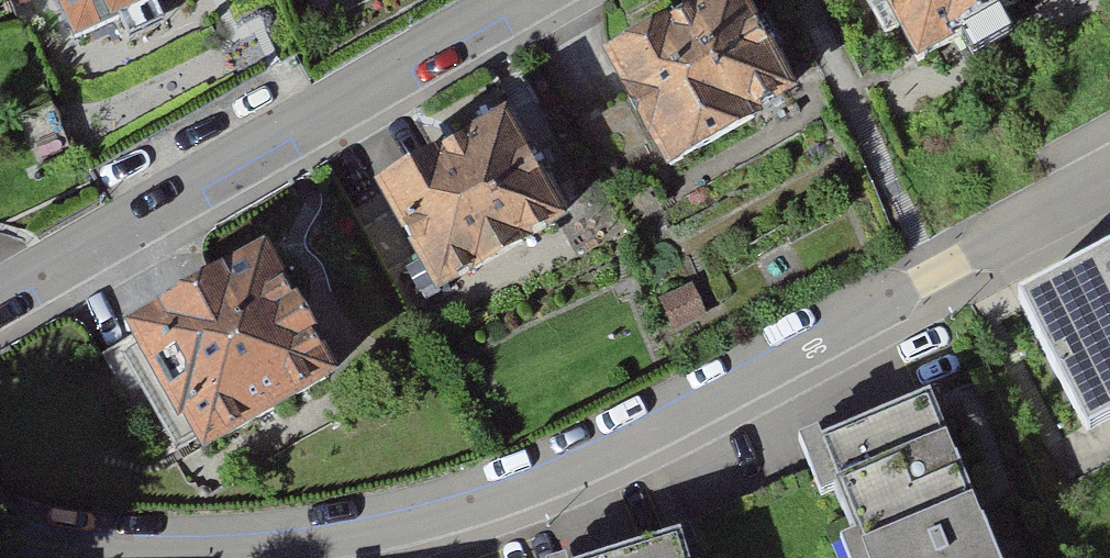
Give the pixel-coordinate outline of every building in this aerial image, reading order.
[(66,48),(172,0),(44,0),(66,48)] [(599,67),(663,181),(796,107),(736,0),(719,0),(599,67)] [(913,71),(1037,0),(872,0),(913,71)] [(499,117),(367,195),(431,303),(564,225),(499,117)] [(254,253),(115,330),(189,463),(328,386),(254,253)] [(1006,308),(1076,440),(1109,422),(1109,253),(1006,308)] [(691,290),(653,310),(669,342),(707,323),(691,290)] [(816,450),(861,557),(992,557),(927,403),(816,450)] [(619,557),(687,557),(680,538),(619,557)]
